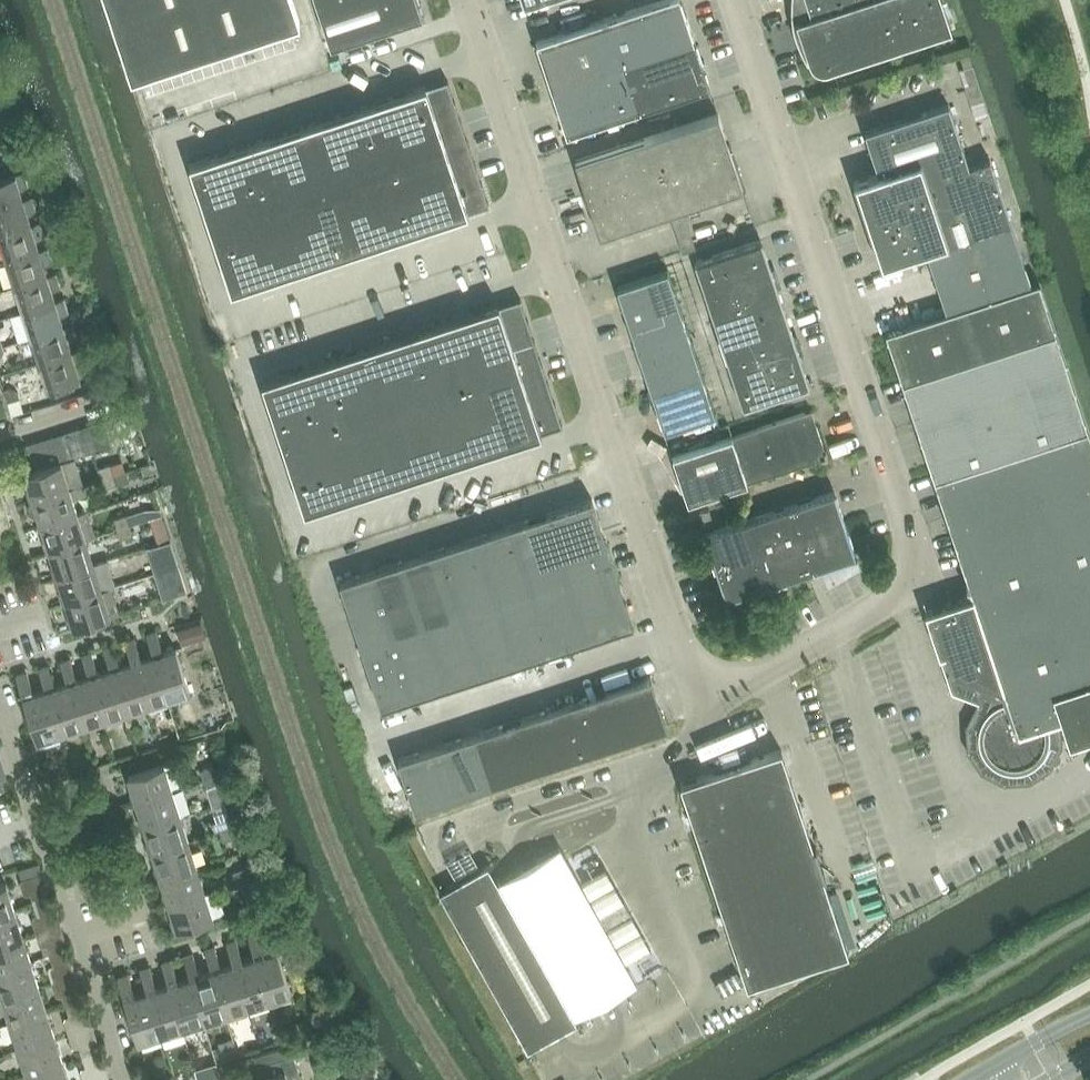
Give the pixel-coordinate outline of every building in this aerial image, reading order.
[(132,79),(300,23),(293,0),(105,0),(132,79)] [(423,14),(419,0),(316,0),(331,45),(423,14)] [(551,87),(567,134),(710,87),(681,0),(661,0),(536,41),(551,87)] [(827,71),(953,30),(943,0),(806,0),(811,16),(796,21),(809,62),(810,64),(811,65),(812,66),(813,68),(815,70),(817,71),(820,71),(822,72),(825,72),(827,71)] [(489,205),(448,80),(427,87),(426,85),(189,164),(231,292),(469,213),(468,212),(489,205)] [(1061,719),(1089,710),(1089,433),(1056,330),(1040,282),(1032,285),(990,159),(969,166),(949,104),(865,132),(878,173),(853,181),(881,266),(927,251),(947,311),(886,331),(968,581),(967,587),(972,592),(973,596),(925,611),(952,691),(978,701),(967,725),(967,750),(981,772),(1004,783),(1030,782),(1051,768),(1063,745),(1061,719)] [(719,114),(575,161),(600,235),(743,187),(719,114)] [(24,198),(20,187),(29,184),(25,170),(0,178),(0,207),(24,199),(24,198)] [(33,195),(24,198),(24,199),(0,207),(0,235),(32,225),(32,224),(28,213),(37,210),(33,195)] [(32,224),(32,225),(0,235),(0,239),(7,261),(40,250),(40,249),(36,238),(45,235),(41,221),(32,224)] [(697,261),(730,362),(744,404),(808,383),(761,240),(697,261)] [(49,246),(40,249),(40,250),(7,261),(15,286),(48,275),(48,274),(44,263),(53,261),(49,246)] [(617,287),(620,295),(665,430),(715,414),(668,270),(617,287)] [(57,271),(48,274),(48,275),(15,286),(23,311),(56,301),(56,300),(52,289),(62,286),(57,271)] [(23,311),(31,337),(64,326),(64,325),(61,314),(70,311),(65,297),(56,300),(56,301),(23,311)] [(499,305),(499,304),(471,313),(444,322),(416,331),(388,340),(361,349),(333,358),(306,368),(261,382),(283,448),(304,513),(349,498),(376,489),(404,480),(432,471),(459,462),(487,453),(514,444),(542,434),(542,433),(563,426),(542,362),(520,298),(499,305)] [(39,362),(72,351),(72,350),(69,340),(78,337),(73,322),(64,325),(64,326),(31,337),(39,362)] [(86,362),(81,347),(72,350),(72,351),(39,362),(48,388),(81,378),(77,365),(86,362)] [(8,387),(4,388),(8,401),(20,397),(18,393),(8,387)] [(673,455),(681,478),(688,502),(749,481),(774,473),(775,473),(828,456),(817,426),(811,428),(806,412),(759,427),(734,436),(734,435),(673,455)] [(91,424),(99,449),(112,445),(104,419),(91,424)] [(78,428),(87,453),(99,449),(91,424),(78,428)] [(66,432),(74,457),(87,453),(78,428),(66,432)] [(61,462),(62,461),(74,457),(66,432),(53,436),(61,462)] [(61,462),(53,436),(40,440),(49,466),(61,462)] [(40,440),(27,444),(35,470),(49,466),(40,440)] [(74,457),(62,461),(61,462),(49,466),(35,470),(25,473),(30,489),(27,490),(31,501),(34,500),(83,484),(74,457)] [(101,477),(113,473),(110,464),(98,468),(101,477)] [(16,513),(2,466),(0,467),(0,517),(16,513)] [(113,473),(101,477),(104,487),(116,483),(113,473)] [(34,500),(31,501),(29,505),(31,513),(36,516),(39,526),(42,525),(78,513),(74,499),(86,495),(83,484),(34,500)] [(834,491),(749,519),(707,534),(728,597),(855,555),(834,491)] [(381,707),(634,625),(592,498),(340,581),(381,707)] [(145,509),(126,514),(130,524),(162,514),(161,509),(145,509)] [(78,513),(42,525),(46,539),(44,540),(47,551),(50,550),(86,539),(95,536),(87,510),(78,513)] [(117,528),(130,524),(126,514),(114,519),(117,528)] [(130,524),(117,528),(120,538),(133,534),(130,524)] [(58,575),(58,576),(94,564),(86,539),(50,550),(55,565),(52,566),(55,576),(58,575)] [(171,539),(158,543),(166,569),(180,565),(171,539)] [(66,601),(102,589),(111,586),(115,585),(107,560),(94,564),(58,576),(63,591),(60,591),(63,601),(66,600),(66,601)] [(188,591),(180,565),(166,569),(174,595),(188,591)] [(111,586),(102,589),(66,601),(71,617),(68,618),(71,628),(74,627),(75,627),(120,613),(111,586)] [(202,621),(178,628),(183,643),(207,636),(202,621)] [(168,698),(190,691),(177,648),(164,652),(157,630),(147,633),(154,655),(168,698)] [(154,655),(142,659),(135,637),(126,640),(133,662),(132,662),(146,705),(168,698),(154,655)] [(146,705),(132,662),(120,666),(113,644),(104,647),(111,669),(125,712),(146,705)] [(111,669),(99,672),(92,651),(83,654),(90,675),(89,676),(103,719),(125,712),(111,669)] [(89,676),(77,679),(70,658),(61,661),(68,682),(81,726),(103,719),(89,676)] [(81,726),(68,682),(56,686),(49,664),(40,667),(47,689),(46,689),(60,732),(81,726)] [(37,740),(60,732),(46,689),(34,693),(27,671),(17,675),(37,740)] [(415,809),(667,726),(651,676),(398,759),(415,809)] [(37,740),(25,743),(29,756),(41,752),(37,740)] [(815,851),(782,750),(681,783),(748,986),(849,952),(822,871),(827,861),(826,856),(815,851)] [(137,802),(137,801),(173,790),(165,763),(128,775),(133,791),(130,792),(134,802),(137,802)] [(204,779),(217,775),(213,765),(201,769),(204,779)] [(217,775),(204,779),(207,789),(220,785),(217,775)] [(137,801),(137,802),(142,817),(139,818),(142,828),(145,827),(181,815),(173,790),(137,801)] [(153,853),(153,852),(189,841),(181,815),(145,827),(150,842),(147,843),(150,853),(153,853)] [(220,830),(233,826),(230,815),(217,819),(220,830)] [(233,826),(220,830),(224,840),(236,836),(233,826)] [(153,852),(153,853),(158,868),(155,869),(159,879),(161,878),(161,877),(197,866),(189,841),(153,852)] [(529,864),(498,882),(575,1018),(608,999),(636,984),(559,847),(529,864)] [(588,1015),(576,1021),(575,1018),(498,882),(489,866),(501,860),(500,858),(467,877),(440,892),(528,1050),(552,1036),(588,1016),(588,1015)] [(161,877),(161,878),(166,893),(163,894),(166,904),(169,903),(206,891),(197,866),(161,877)] [(237,881),(249,876),(246,866),(233,871),(237,881)] [(607,927),(627,962),(652,948),(632,914),(626,902),(606,867),(581,880),(601,916),(607,927)] [(249,876),(237,881),(240,891),(252,886),(249,876)] [(14,910),(6,884),(0,885),(0,914),(14,910)] [(33,903),(47,899),(44,889),(30,894),(33,903)] [(214,918),(206,891),(169,903),(174,919),(171,920),(175,930),(177,929),(214,918)] [(254,894),(247,896),(250,903),(256,901),(254,894)] [(47,899),(33,903),(37,913),(50,909),(47,899)] [(0,914),(0,942),(22,935),(14,910),(0,914)] [(269,1000),(292,993),(278,949),(265,953),(258,932),(249,935),(256,956),(255,957),(269,1000)] [(30,961),(22,935),(0,942),(0,970),(30,961)] [(269,1000),(255,957),(243,960),(236,939),(227,942),(234,963),(247,1007),(269,1000)] [(51,954),(63,950),(60,940),(47,944),(51,954)] [(234,963),(222,967),(215,945),(206,948),(213,970),(212,970),(226,1013),(247,1007),(234,963)] [(63,950),(51,954),(54,964),(67,960),(63,950)] [(212,970),(200,974),(193,952),(184,955),(191,977),(190,977),(204,1020),(226,1013),(212,970)] [(204,1020),(190,977),(179,981),(172,959),(162,962),(169,984),(183,1027),(204,1020)] [(32,967),(30,961),(0,970),(0,991),(2,997),(38,986),(32,967)] [(169,984),(157,988),(150,966),(141,969),(148,991),(147,991),(161,1034),(183,1027),(169,984)] [(139,1041),(161,1034),(147,991),(136,995),(129,973),(118,976),(139,1041)] [(47,1011),(38,986),(2,997),(10,1023),(47,1011)] [(67,1005),(79,1000),(76,990),(64,995),(67,1005)] [(79,1000),(67,1005),(70,1015),(83,1010),(79,1000)] [(18,1048),(55,1037),(47,1011),(10,1023),(18,1048)] [(63,1062),(55,1037),(18,1048),(26,1073),(63,1062)] [(83,1056),(96,1051),(93,1042),(80,1046),(83,1056)] [(233,1043),(221,1047),(225,1058),(236,1054),(233,1043)] [(291,1044),(255,1055),(262,1078),(256,1079),(303,1079),(291,1044)] [(96,1051),(83,1056),(86,1065),(99,1061),(96,1051)] [(525,1057),(518,1061),(522,1069),(529,1065),(525,1057)] [(28,1079),(68,1079),(63,1062),(26,1073),(28,1079)] [(334,1072),(322,1076),(323,1079),(337,1079),(334,1072)]
